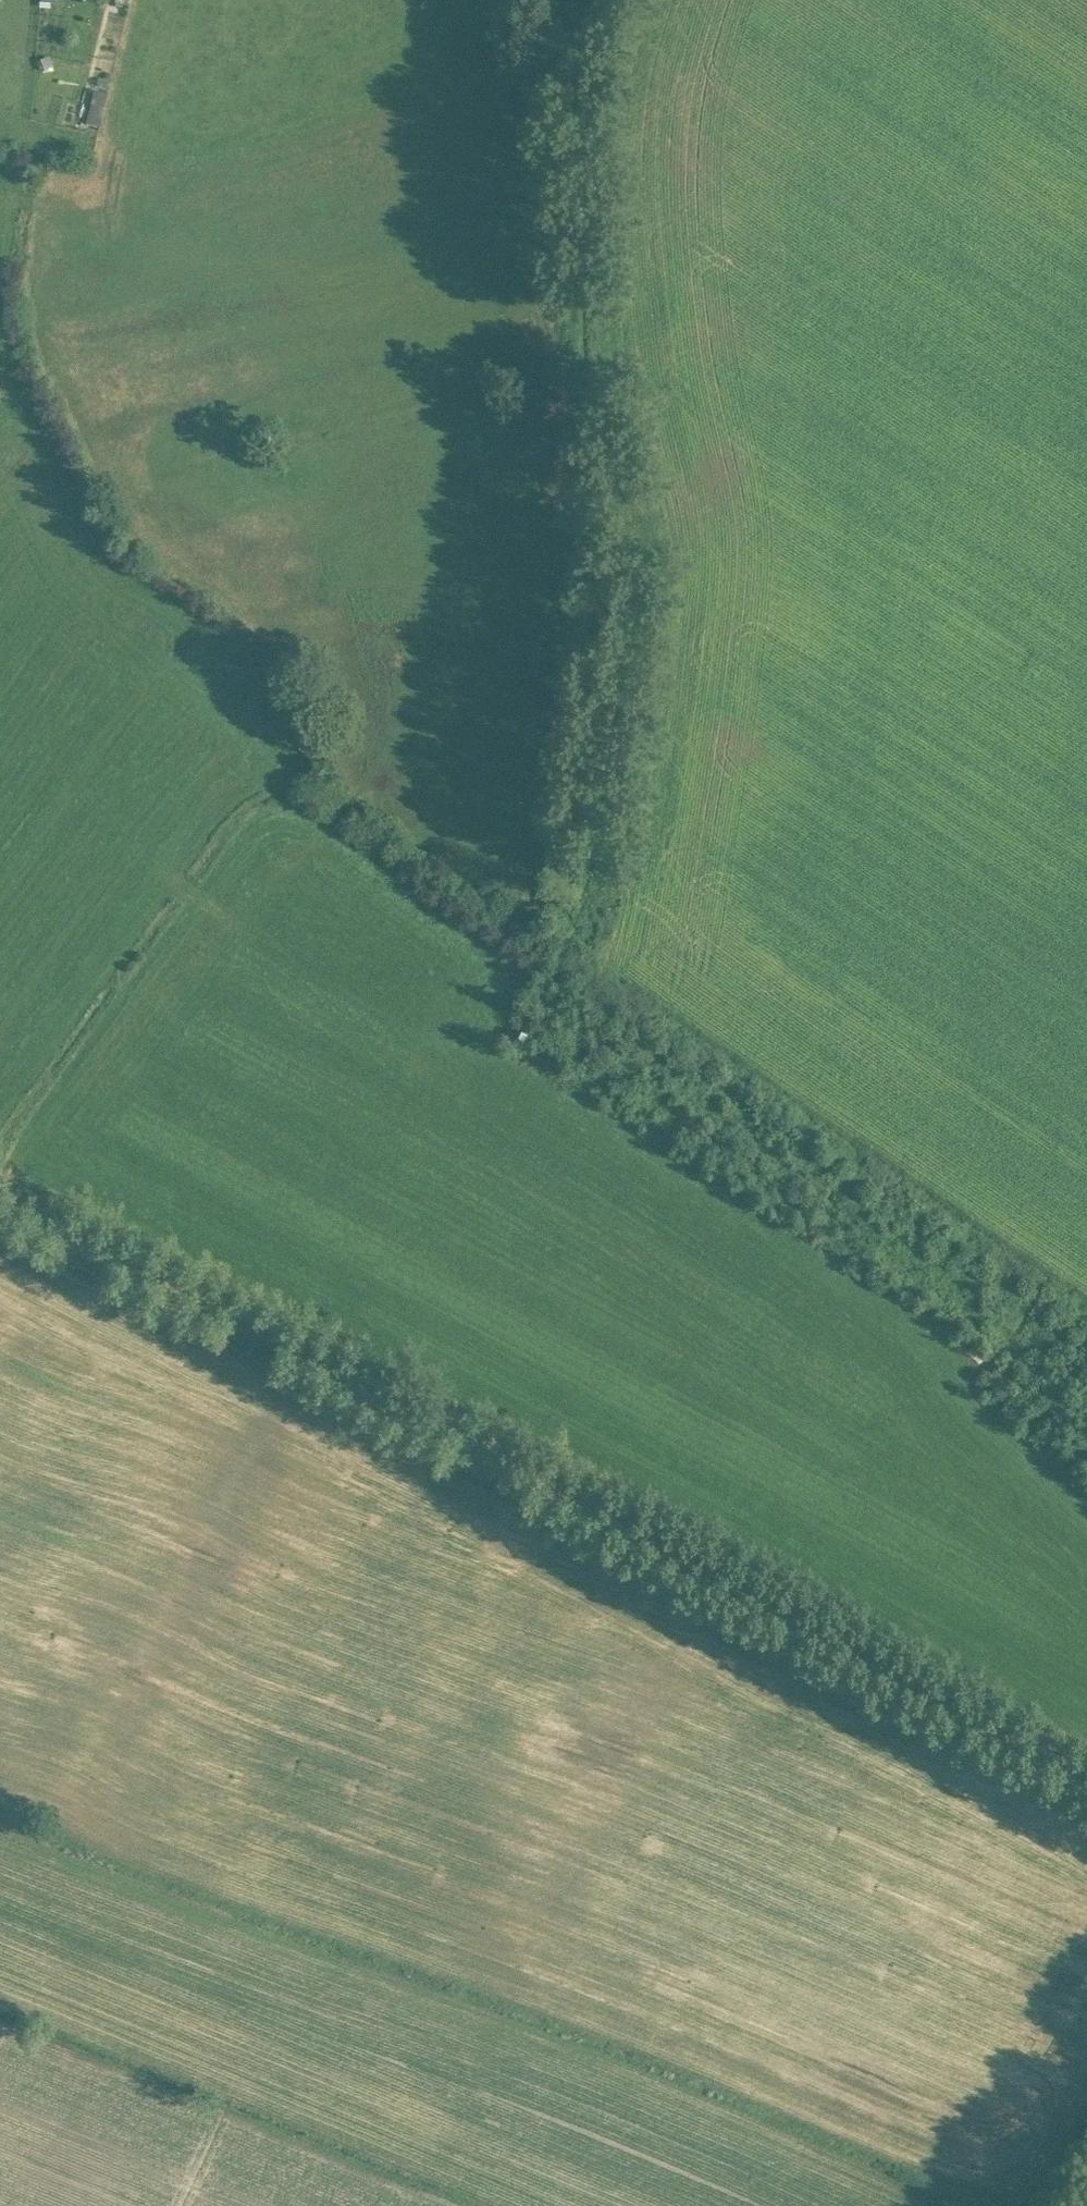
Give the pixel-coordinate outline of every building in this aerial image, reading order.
[(91,123),(107,125),(113,85),(97,82),(91,123)]
